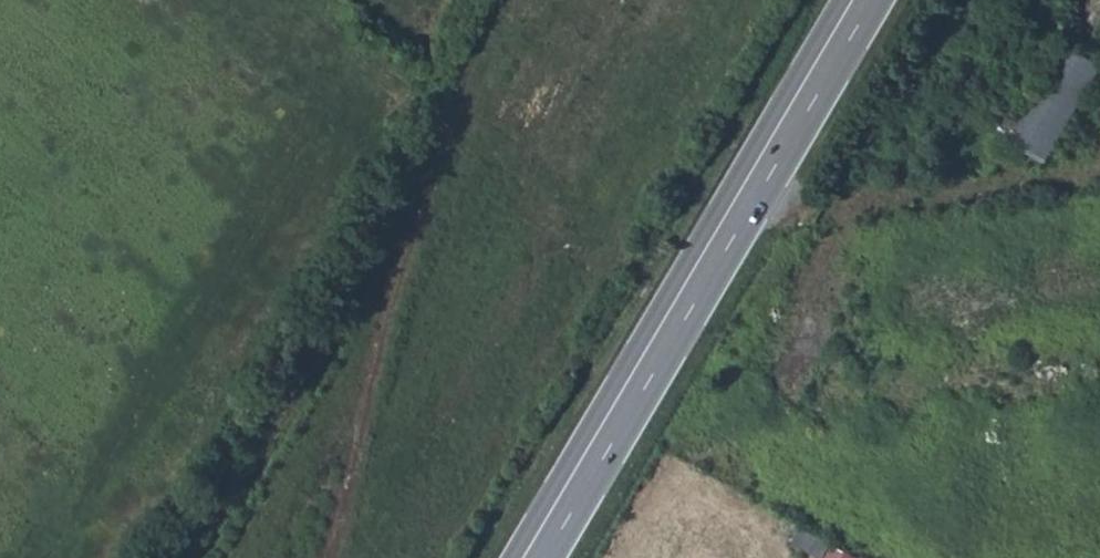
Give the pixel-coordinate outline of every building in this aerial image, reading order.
[(1055,74),(999,171),(1032,190),(1088,94),(1055,74)] [(836,546),(829,557),(859,557),(836,546)]
